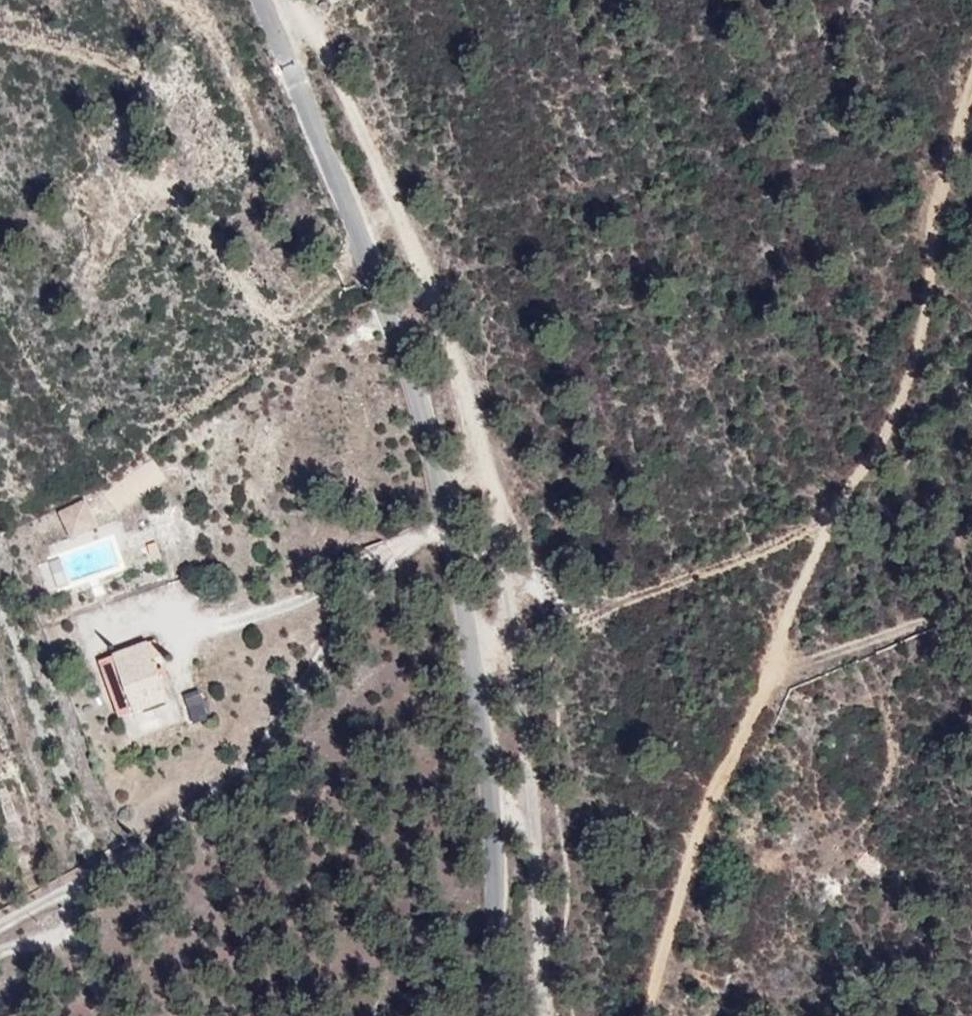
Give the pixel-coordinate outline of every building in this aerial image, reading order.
[(56,510),(67,537),(95,525),(84,499),(56,510)] [(43,588),(65,583),(60,560),(38,565),(43,588)] [(144,635),(94,651),(114,711),(163,696),(144,635)] [(192,722),(211,715),(200,688),(181,696),(192,722)]
